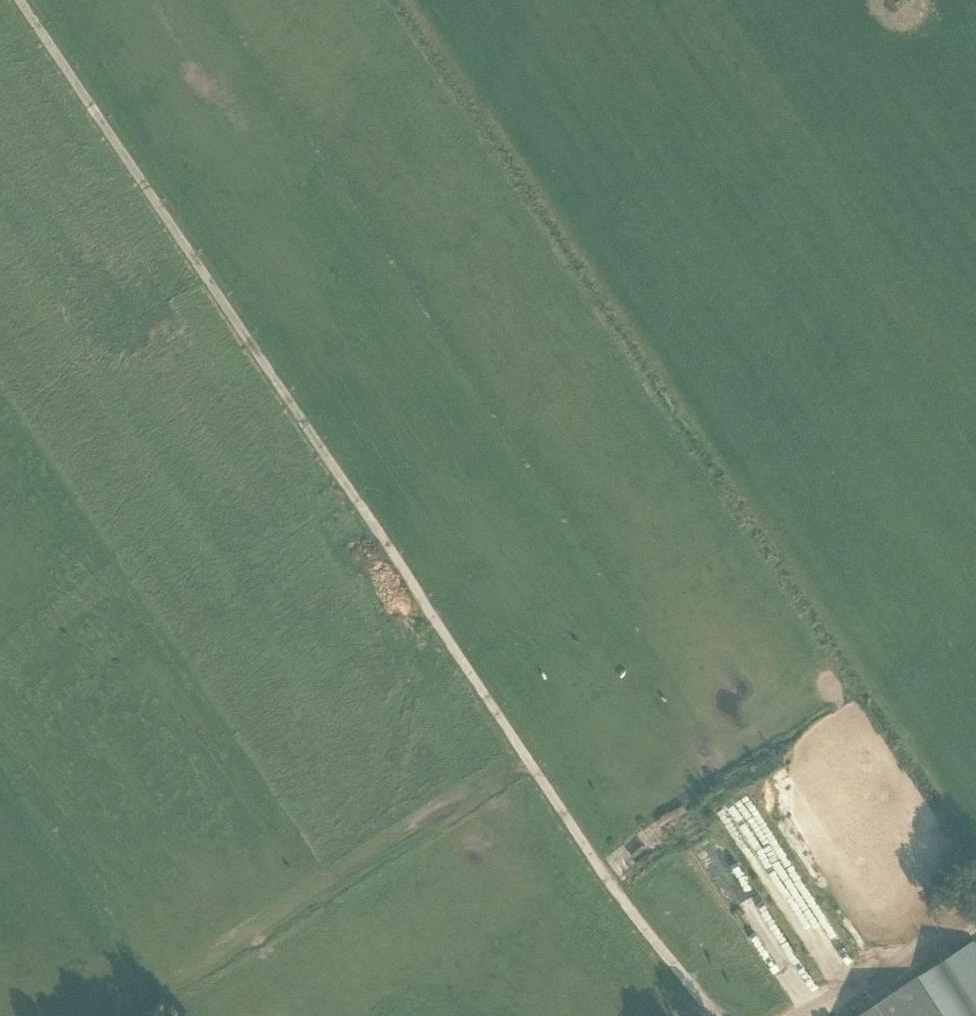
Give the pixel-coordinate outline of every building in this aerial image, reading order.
[(809,984),(768,904),(757,910),(747,891),(733,898),(743,918),(748,915),(788,995),(809,984)] [(973,942),(859,1015),(975,1015),(975,947),(973,942)]
